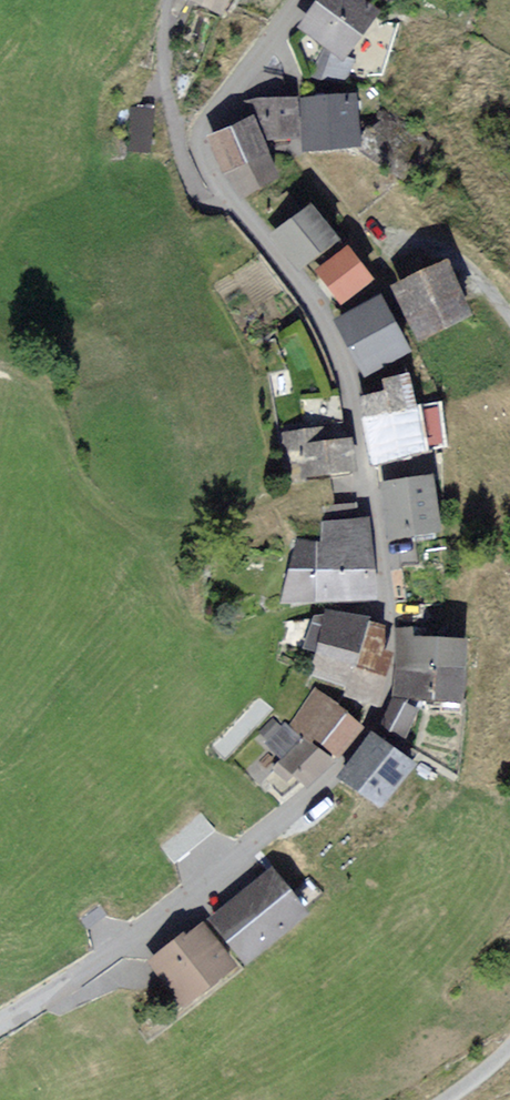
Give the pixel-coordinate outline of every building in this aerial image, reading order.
[(221,8),(225,0),(201,0),(221,8)] [(363,0),(322,0),(303,25),(342,54),(376,10),(363,0)] [(350,61),(324,51),(317,71),(342,81),(350,61)] [(355,96),(305,98),(306,122),(356,119),(355,96)] [(247,102),(254,117),(263,138),(298,133),(294,99),(247,102)] [(153,105),(139,104),(138,109),(133,109),(131,129),(134,129),(132,147),(149,149),(153,105)] [(211,137),(226,169),(269,150),(263,138),(254,117),(211,137)] [(358,144),(356,119),(306,122),(307,146),(358,144)] [(281,176),(269,150),(226,169),(237,195),(281,176)] [(336,238),(311,205),(276,231),(301,265),(336,238)] [(371,280),(347,248),(319,269),(343,301),(371,280)] [(468,314),(444,262),(396,284),(420,336),(468,314)] [(407,351),(380,299),(338,321),(365,373),(407,351)] [(389,392),(363,397),(366,417),(415,407),(409,375),(386,380),(389,392)] [(448,435),(442,406),(416,412),(423,445),(442,441),(441,436),(448,435)] [(375,458),(423,448),(423,445),(416,412),(415,407),(366,417),(375,458)] [(323,443),(321,429),(284,433),(289,479),(351,472),(348,440),(323,443)] [(430,474),(383,482),(392,536),(439,529),(430,474)] [(327,507),(327,523),(355,522),(355,506),(327,507)] [(373,595),(370,521),(355,522),(327,523),(324,523),(325,541),(300,542),(285,599),(373,595)] [(330,608),(329,614),(318,652),(312,672),(352,684),(370,623),(370,620),(330,608)] [(306,649),(318,652),(329,614),(291,622),(285,643),(306,649)] [(383,676),(382,626),(370,623),(352,684),(349,694),(376,701),(383,676)] [(399,628),(397,663),(463,667),(464,639),(424,637),(424,629),(399,628)] [(396,693),(461,696),(463,667),(397,663),(396,693)] [(337,754),(360,726),(317,691),(291,724),(311,741),(315,736),(337,754)] [(414,710),(394,701),(382,729),(402,738),(414,710)] [(309,784),(329,761),(286,723),(281,729),(273,721),(261,734),(286,756),(275,768),(288,780),(296,772),(309,784)] [(411,763),(372,736),(344,776),(383,803),(411,763)] [(308,907),(277,868),(215,916),(245,956),(308,907)] [(233,964),(203,924),(187,937),(184,934),(152,959),(185,1001),(218,975),(221,973),(233,964)]
